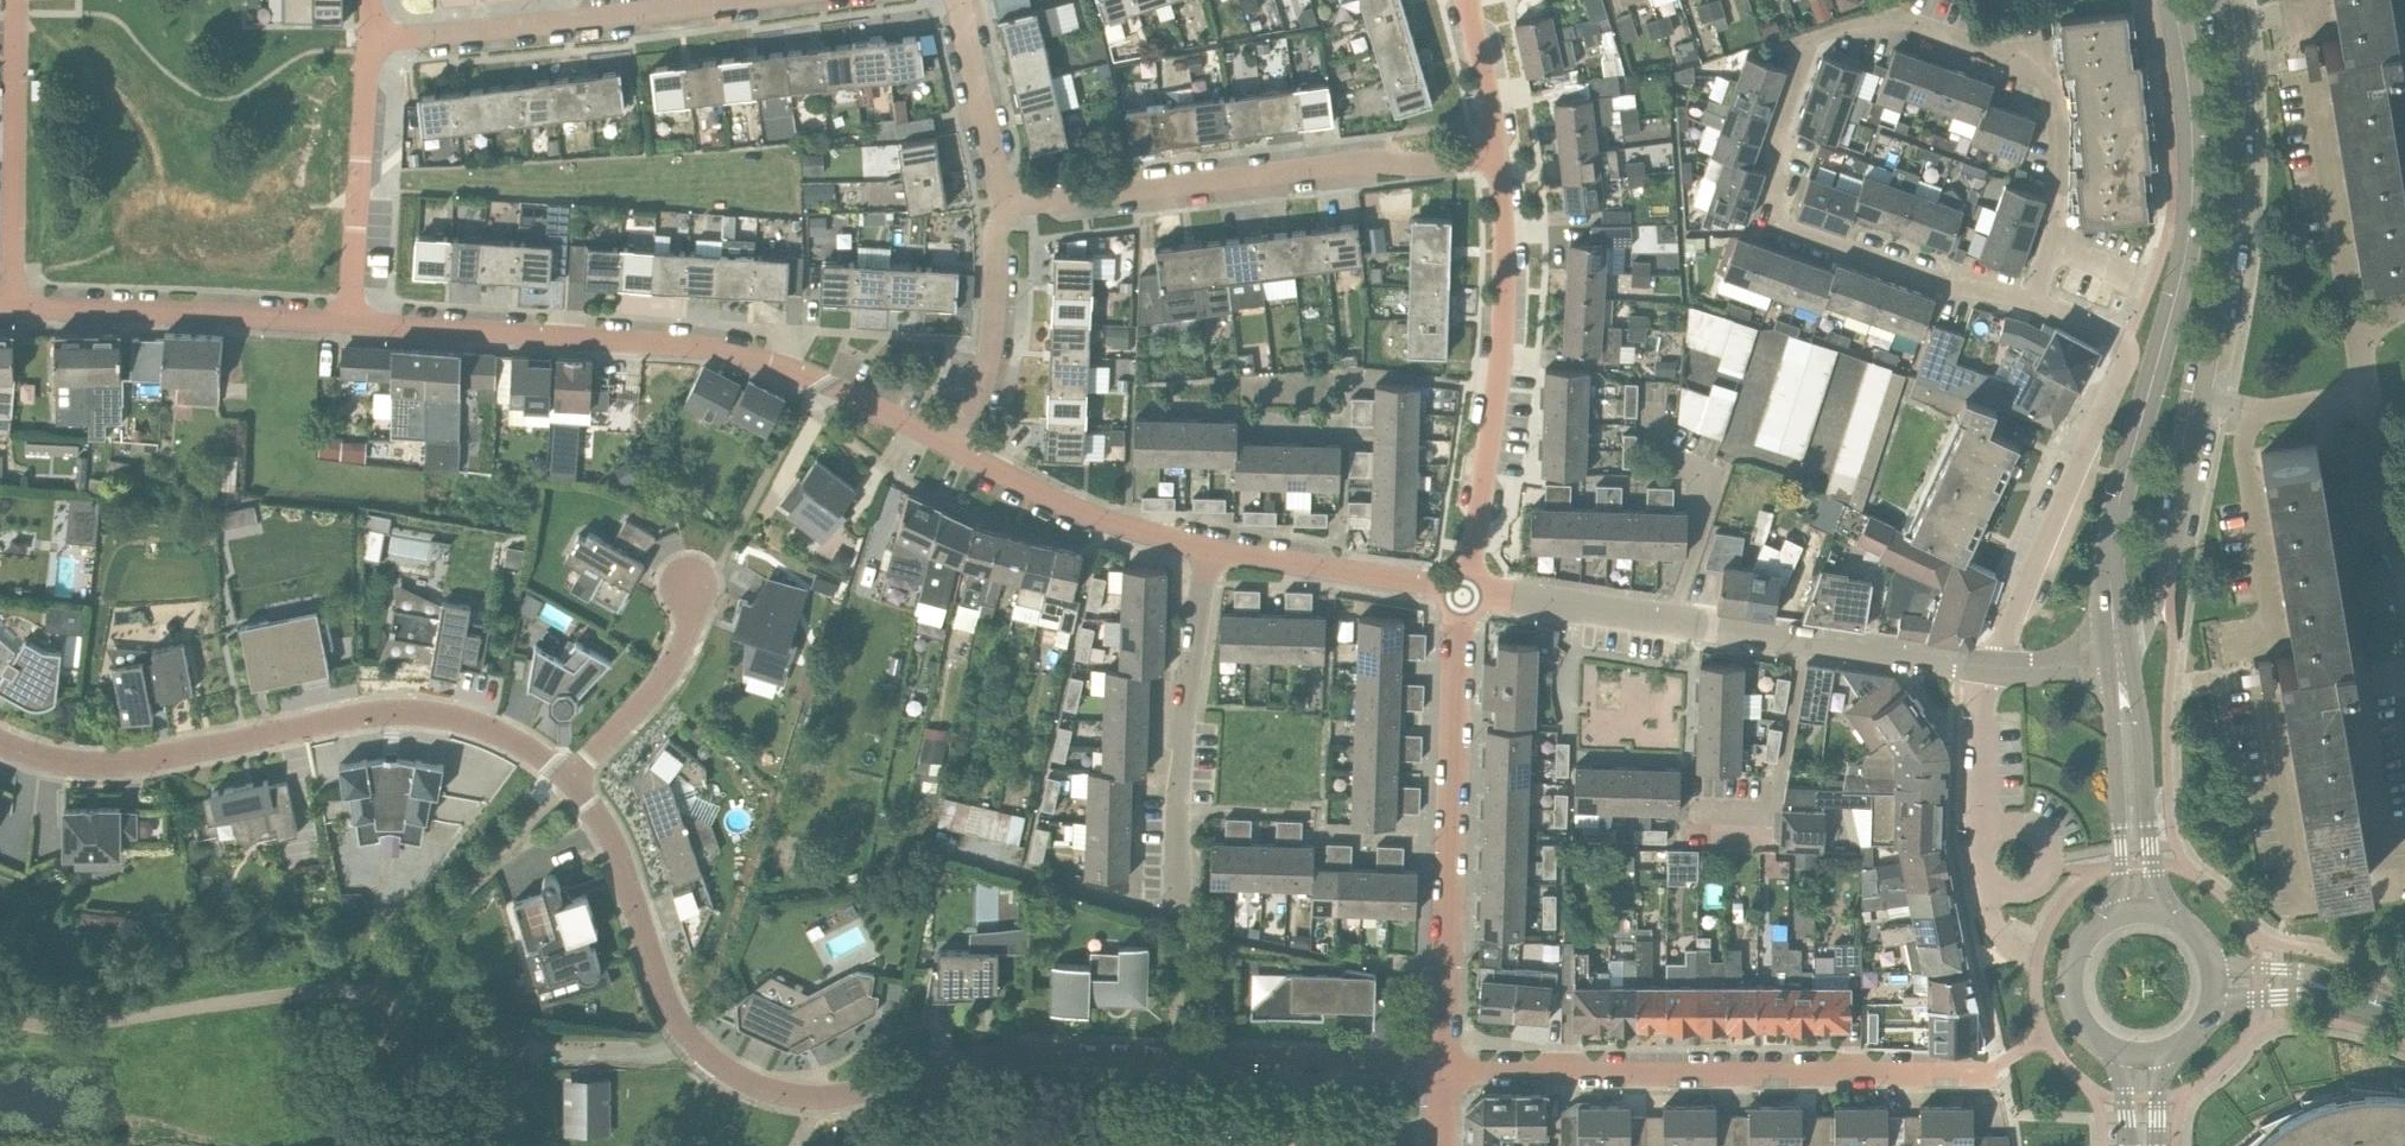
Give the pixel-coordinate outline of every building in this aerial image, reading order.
[(283,22),(344,22),(344,0),(283,0),(283,22)] [(1137,8),(1135,0),(1098,0),(1104,19),(1137,8)] [(1164,0),(1135,0),(1137,8),(1164,0)] [(1402,5),(1400,0),(1362,0),(1367,16),(1402,5)] [(1608,16),(1603,0),(1585,0),(1592,22),(1608,16)] [(1713,19),(1725,15),(1720,0),(1713,0),(1708,2),(1713,19)] [(2400,55),(2391,0),(2334,0),(2341,39),(2322,42),(2323,43),(2321,43),(2323,54),(2325,67),(2326,66),(2360,268),(2404,260),(2404,198),(2382,58),(2400,55)] [(1701,23),(1713,19),(1708,2),(1696,5),(1701,23)] [(1833,15),(1829,4),(1814,10),(1818,21),(1833,15)] [(1376,48),(1412,37),(1402,5),(1367,16),(1376,48)] [(1317,23),(1313,7),(1302,9),(1299,15),(1301,26),(1317,23)] [(1008,53),(1044,44),(1037,11),(1033,12),(1033,11),(999,19),(999,20),(1000,20),(1008,53)] [(2060,19),(2066,72),(2074,71),(2073,69),(2131,62),(2126,12),(2060,19)] [(1615,18),(1623,43),(1639,37),(1630,13),(1615,18)] [(1516,22),(1522,49),(1558,40),(1571,38),(1576,37),(1573,24),(1553,29),(1550,14),(1516,22)] [(1657,19),(1662,35),(1674,31),(1669,15),(1657,19)] [(1729,27),(1725,15),(1713,19),(1716,30),(1729,27)] [(1262,27),(1260,19),(1250,22),(1253,30),(1262,27)] [(1583,35),(1601,31),(1599,22),(1591,24),(1590,19),(1580,22),(1583,35)] [(1650,39),(1662,35),(1657,19),(1645,22),(1650,39)] [(1601,31),(1583,35),(1586,46),(1600,43),(1604,60),(1617,57),(1611,28),(1601,31)] [(886,41),(890,78),(924,74),(924,70),(925,70),(920,35),(919,35),(919,37),(886,41)] [(1386,80),(1421,70),(1412,37),(1376,48),(1386,80)] [(1571,38),(1558,40),(1522,49),(1528,75),(1564,67),(1577,64),(1571,38)] [(1677,44),(1682,60),(1697,56),(1692,39),(1677,44)] [(857,82),(890,78),(886,41),(853,45),(857,82)] [(1271,52),(1269,42),(1256,44),(1257,54),(1271,52)] [(1016,86),(1052,77),(1044,44),(1008,53),(1016,86)] [(824,86),(857,82),(853,45),(819,49),(824,86)] [(1236,59),(1234,47),(1222,48),(1224,61),(1236,59)] [(1905,96),(1906,96),(1920,57),(1895,48),(1888,68),(1884,76),(1881,87),(1875,101),(1872,100),(1869,110),(1881,114),(1884,105),(1900,111),(1905,96)] [(790,90),(824,86),(819,49),(786,53),(790,90)] [(757,94),(790,90),(786,53),(753,57),(757,94)] [(1202,68),(1200,53),(1188,55),(1190,70),(1202,68)] [(1737,80),(1776,94),(1785,69),(1745,55),(1737,80)] [(1814,80),(1853,94),(1862,69),(1823,55),(1814,80)] [(1186,69),(1184,56),(1175,57),(1176,70),(1186,69)] [(724,98),(757,94),(753,57),(719,61),(724,98)] [(1906,96),(1930,105),(1944,66),(1920,57),(1906,96)] [(691,102),(724,98),(719,61),(686,65),(691,102)] [(1352,76),(1348,62),(1335,66),(1338,80),(1352,76)] [(2139,62),(2131,62),(2073,69),(2074,71),(2079,121),(2145,114),(2139,62)] [(1873,73),(1884,76),(1888,68),(1876,63),(1873,73)] [(656,106),(691,102),(686,65),(653,69),(653,67),(651,67),(656,106)] [(1685,68),(1686,82),(1694,81),(1693,65),(1685,68)] [(1930,105),(1954,113),(1968,74),(1944,66),(1930,105)] [(1676,82),(1686,82),(1685,68),(1675,70),(1676,82)] [(1421,70),(1386,80),(1396,113),(1399,112),(1399,113),(1433,103),(1432,101),(1431,102),(1421,70)] [(624,106),(625,106),(621,71),(619,71),(619,73),(586,77),(591,114),(625,110),(624,106)] [(1978,121),(1979,122),(1986,102),(1987,102),(1993,83),(1968,74),(1954,113),(1949,129),(1972,136),(1972,137),(1978,121)] [(1595,124),(1621,122),(1639,119),(1637,106),(1612,108),(1610,96),(1619,94),(1617,75),(1588,78),(1590,98),(1555,102),(1558,129),(1595,124)] [(557,118),(591,114),(586,77),(553,81),(557,118)] [(1024,118),(1060,110),(1052,77),(1016,86),(1024,118)] [(1728,104),(1768,118),(1776,94),(1737,80),(1728,104)] [(1844,118),(1853,94),(1814,80),(1805,104),(1844,118)] [(524,122),(557,118),(553,81),(520,85),(524,122)] [(1294,87),(1299,126),(1332,121),(1332,123),(1334,122),(1329,87),(1328,87),(1328,83),(1294,87)] [(491,126),(524,122),(520,85),(486,89),(491,126)] [(1265,130),(1299,126),(1294,87),(1260,91),(1265,130)] [(458,130),(491,126),(486,89),(453,93),(458,130)] [(1232,134),(1265,130),(1260,91),(1227,96),(1232,134)] [(424,134),(458,130),(453,93),(420,96),(420,95),(418,95),(422,130),(423,130),(424,134)] [(1199,139),(1232,134),(1227,96),(1194,100),(1199,139)] [(1166,143),(1199,139),(1194,100),(1161,104),(1166,143)] [(1972,136),(1971,140),(1997,149),(2011,111),(1987,102),(1986,102),(1979,122),(1978,121),(1972,137),(1972,136)] [(1133,147),(1166,143),(1161,104),(1126,108),(1131,149),(1133,149),(1133,147)] [(1678,117),(1687,116),(1687,104),(1677,104),(1678,117)] [(1706,123),(1721,128),(1759,142),(1768,118),(1728,104),(1724,114),(1705,107),(1700,120),(1706,123)] [(1835,143),(1844,118),(1805,104),(1796,129),(1835,143)] [(1060,110),(1024,118),(1032,150),(1030,151),(1031,152),(1065,144),(1064,143),(1068,142),(1060,110)] [(1881,114),(1869,110),(1866,119),(1878,123),(1881,114)] [(2011,111),(1997,149),(2021,158),(2035,120),(2011,111)] [(2145,114),(2079,121),(2084,170),(2084,173),(2142,167),(2150,166),(2145,114)] [(895,122),(897,136),(935,130),(932,116),(895,122)] [(1687,116),(1678,117),(1679,129),(1688,128),(1687,116)] [(877,138),(897,136),(895,122),(895,119),(895,117),(874,120),(877,138)] [(1639,119),(1621,122),(1622,134),(1640,132),(1639,119)] [(1894,128),(1906,133),(1909,123),(1897,119),(1894,128)] [(1622,134),(1621,122),(1595,124),(1558,129),(1562,156),(1598,151),(1597,137),(1622,134)] [(1710,154),(1723,158),(1724,157),(1750,167),(1751,165),(1759,142),(1721,128),(1706,123),(1698,147),(1711,152),(1710,154)] [(1864,124),(1860,136),(1869,139),(1873,127),(1864,124)] [(817,140),(816,131),(805,132),(806,142),(817,140)] [(1891,135),(1880,131),(1876,140),(1888,144),(1891,135)] [(1930,141),(1943,146),(1946,136),(1934,132),(1930,141)] [(903,177),(941,171),(935,138),(937,138),(936,136),(897,143),(903,177)] [(1946,136),(1943,146),(1954,150),(1957,141),(1946,136)] [(1900,152),(1903,140),(1895,137),(1892,150),(1900,152)] [(561,157),(558,139),(547,141),(550,159),(561,157)] [(1914,154),(1926,158),(1929,148),(1917,144),(1914,154)] [(1832,150),(1820,145),(1817,155),(1829,159),(1832,150)] [(1929,148),(1926,158),(1937,162),(1940,153),(1929,148)] [(1565,182),(1601,178),(1598,151),(1562,156),(1565,182)] [(823,173),(823,153),(803,153),(803,173),(823,173)] [(418,154),(410,155),(411,165),(411,166),(420,165),(419,154),(418,154)] [(1724,157),(1723,158),(1715,181),(1755,196),(1764,170),(1751,165),(1750,167),(1724,157)] [(1854,167),(1866,171),(1869,162),(1857,158),(1854,167)] [(1682,173),(1691,172),(1691,159),(1681,160),(1682,173)] [(1627,174),(1645,173),(1643,160),(1626,162),(1627,174)] [(1960,171),(1972,175),(1975,165),(1963,161),(1960,171)] [(1853,214),(1876,222),(1890,182),(1894,171),(1869,162),(1866,171),(1866,173),(1862,181),(1859,190),(1860,191),(1854,209),(1855,209),(1853,214)] [(1876,222),(1901,231),(1915,191),(1914,190),(1920,174),(1896,165),(1894,171),(1890,182),(1876,222)] [(1975,165),(1972,175),(1983,179),(1987,169),(1975,165)] [(2014,179),(2023,183),(2027,171),(2018,167),(2014,179)] [(2148,218),(2142,167),(2084,173),(2084,170),(2076,171),(2081,225),(2148,218)] [(903,177),(909,212),(948,206),(948,204),(946,204),(941,171),(903,177)] [(1691,172),(1682,173),(1683,185),(1692,185),(1691,172)] [(1645,173),(1627,174),(1629,187),(1646,186),(1645,173)] [(1834,185),(1835,185),(1821,224),(1846,233),(1853,214),(1855,209),(1854,209),(1860,191),(1859,190),(1862,181),(1839,173),(1834,185)] [(1810,176),(1796,215),(1821,224),(1835,185),(1834,185),(1810,176)] [(1568,210),(1605,205),(1601,178),(1565,182),(1568,210)] [(1733,226),(1736,217),(1747,221),(1755,196),(1715,181),(1707,207),(1700,227),(1733,226)] [(822,200),(822,184),(804,184),(804,200),(822,200)] [(1997,209),(2035,223),(2044,198),(2006,184),(1997,209)] [(1966,198),(1976,202),(1980,189),(1971,186),(1966,198)] [(1939,199),(1924,239),(1949,248),(1965,211),(1965,202),(1951,188),(1940,190),(1937,199),(1939,199)] [(1939,199),(1937,199),(1915,191),(1901,231),(1924,239),(1939,199)] [(1965,202),(1965,211),(1972,213),(1976,202),(1966,198),(1965,202)] [(568,241),(570,205),(558,204),(548,204),(546,239),(553,240),(567,240),(568,241)] [(1602,225),(1631,224),(1631,208),(1601,209),(1602,225)] [(1988,233),(2027,247),(2035,223),(1997,209),(1988,233)] [(826,235),(826,216),(810,216),(810,235),(826,235)] [(1412,252),(1449,254),(1450,220),(1451,220),(1451,219),(1416,217),(1416,218),(1413,218),(1412,252)] [(1323,229),(1328,266),(1361,262),(1361,259),(1362,258),(1358,224),(1356,224),(1357,225),(1323,229)] [(1569,270),(1606,272),(1607,246),(1632,245),(1631,224),(1602,225),(1595,225),(1594,244),(1571,243),(1569,270)] [(1294,270),(1328,266),(1323,229),(1290,233),(1294,270)] [(634,233),(633,246),(665,247),(666,234),(634,233)] [(1261,274),(1294,270),(1290,233),(1256,237),(1261,274)] [(2027,247),(1988,233),(1979,259),(2018,272),(2027,247)] [(415,273),(449,275),(452,238),(416,236),(414,274),(415,274),(415,273)] [(1723,276),(1748,285),(1762,245),(1737,236),(1723,276)] [(1228,278),(1261,274),(1256,237),(1223,241),(1228,278)] [(449,275),(482,277),(485,240),(452,238),(449,275)] [(692,238),(692,251),(752,251),(752,238),(692,238)] [(1705,247),(1705,238),(1687,238),(1687,247),(1705,247)] [(482,277),(516,279),(519,242),(485,240),(482,277)] [(1190,245),(1195,282),(1199,315),(1232,311),(1228,278),(1223,241),(1190,245)] [(519,242),(516,279),(549,281),(549,283),(550,283),(553,244),(519,242)] [(584,285),(619,287),(622,247),(571,244),(569,279),(584,280),(584,285)] [(1159,279),(1159,282),(1164,319),(1199,315),(1195,282),(1190,245),(1157,249),(1157,248),(1155,248),(1159,279)] [(1748,285),(1772,294),(1786,254),(1762,245),(1748,285)] [(619,287),(652,289),(655,250),(622,247),(619,287)] [(1963,262),(1967,250),(1958,247),(1954,259),(1963,262)] [(652,289),(686,291),(688,252),(655,250),(652,289)] [(686,291),(719,293),(722,254),(688,252),(686,291)] [(1410,286),(1448,287),(1449,254),(1412,252),(1410,286)] [(719,293),(752,295),(755,256),(722,254),(719,293)] [(1054,289),(1092,290),(1093,256),(1089,256),(1090,255),(1055,254),(1055,255),(1056,255),(1054,289)] [(1772,294),(1796,302),(1811,263),(1786,254),(1772,294)] [(755,256),(752,295),(787,298),(790,258),(755,256)] [(1631,273),(1649,274),(1650,261),(1632,260),(1631,273)] [(822,298),(855,300),(857,263),(822,261),(820,300),(821,300),(822,298)] [(855,300),(888,302),(891,265),(857,263),(855,300)] [(1811,263),(1796,302),(1821,312),(1824,303),(1823,303),(1835,272),(1834,271),(1811,263)] [(1834,271),(1835,272),(1823,303),(1824,303),(1848,312),(1862,272),(1837,263),(1834,271)] [(888,302),(922,305),(924,267),(891,265),(888,302)] [(924,267),(922,305),(955,307),(955,308),(957,308),(959,273),(958,273),(958,269),(924,267)] [(1383,282),(1381,267),(1371,268),(1372,283),(1383,282)] [(1567,297),(1604,299),(1606,272),(1569,270),(1567,297)] [(1848,312),(1872,320),(1886,281),(1862,272),(1848,312)] [(1649,274),(1631,273),(1631,286),(1649,287),(1649,274)] [(1159,282),(1159,279),(1139,281),(1137,322),(1164,319),(1159,282)] [(1872,320),(1896,329),(1910,290),(1886,281),(1872,320)] [(1131,290),(1131,282),(1119,282),(1119,290),(1131,290)] [(1409,319),(1446,321),(1448,287),(1410,286),(1409,319)] [(1053,322),(1090,324),(1092,290),(1054,289),(1053,322)] [(1896,329),(1921,338),(1935,299),(1910,290),(1896,329)] [(1613,300),(1604,299),(1567,297),(1566,324),(1602,326),(1602,325),(1612,325),(1613,300)] [(1726,310),(1737,314),(1740,305),(1729,301),(1726,310)] [(1740,305),(1737,314),(1749,318),(1752,309),(1740,305)] [(1685,344),(1697,348),(1708,312),(1689,306),(1685,344)] [(1697,348),(1709,352),(1721,316),(1708,312),(1697,348)] [(1629,327),(1646,328),(1647,315),(1629,314),(1629,327)] [(1709,352),(1722,356),(1725,345),(1729,333),(1733,320),(1721,316),(1709,352)] [(1916,378),(1967,397),(1996,407),(2054,427),(2056,428),(2098,350),(2056,327),(2055,329),(2043,323),(2040,330),(2026,322),(2005,317),(1999,340),(2016,342),(2024,347),(2007,380),(1955,361),(1965,334),(1935,324),(1916,378)] [(1774,328),(1785,332),(1789,322),(1777,318),(1774,328)] [(1446,321),(1409,319),(1408,353),(1412,353),(1412,354),(1447,356),(1447,354),(1445,354),(1446,321)] [(1729,333),(1753,341),(1757,328),(1733,320),(1729,333)] [(1051,356),(1088,358),(1090,324),(1053,322),(1051,356)] [(1789,322),(1785,332),(1797,336),(1800,326),(1789,322)] [(1602,326),(1566,324),(1564,351),(1598,353),(1597,362),(1619,363),(1622,326),(1612,325),(1602,325),(1602,326)] [(1128,349),(1130,329),(1107,327),(1105,347),(1128,349)] [(1646,328),(1629,327),(1628,340),(1646,341),(1646,328)] [(1824,338),(1836,342),(1839,333),(1828,328),(1824,338)] [(1725,345),(1750,353),(1753,341),(1729,333),(1725,345)] [(1839,333),(1836,342),(1848,346),(1851,337),(1839,333)] [(89,423),(89,334),(56,335),(57,423),(89,423)] [(122,404),(122,379),(121,334),(89,334),(89,423),(89,438),(106,438),(106,422),(122,422),(122,404)] [(219,385),(222,361),(223,337),(165,334),(165,339),(162,379),(162,382),(178,383),(176,403),(219,405),(219,385)] [(1785,347),(1810,354),(1813,342),(1789,334),(1785,347)] [(10,432),(15,383),(15,335),(0,335),(0,431),(10,432)] [(162,379),(165,339),(131,337),(129,377),(162,379)] [(1810,354),(1834,362),(1838,350),(1813,342),(1810,354)] [(1721,357),(1746,365),(1750,353),(1725,345),(1722,356),(1721,357)] [(1873,355),(1884,359),(1888,350),(1876,345),(1873,355)] [(1781,359),(1806,366),(1810,354),(1785,347),(1781,359)] [(391,438),(424,439),(427,350),(393,348),(393,349),(345,348),(345,378),(391,379),(391,438)] [(476,399),(495,399),(497,355),(461,353),(427,350),(424,439),(426,439),(425,467),(458,470),(460,386),(476,387),(476,399)] [(1888,350),(1884,359),(1896,363),(1899,354),(1888,350)] [(1357,365),(1356,354),(1337,356),(1338,367),(1357,365)] [(1806,366),(1830,374),(1834,362),(1810,354),(1806,366)] [(529,357),(512,356),(497,355),(495,399),(495,402),(509,402),(509,404),(524,404),(524,411),(549,412),(552,358),(551,358),(551,365),(528,364),(529,357)] [(1049,389),(1087,391),(1088,358),(1051,356),(1049,389)] [(1746,365),(1721,357),(1718,369),(1742,377),(1746,365)] [(601,390),(591,389),(593,360),(557,358),(556,382),(551,476),(563,477),(575,477),(579,408),(590,408),(608,409),(607,432),(639,434),(680,388),(601,384),(601,390)] [(1677,360),(1657,359),(1655,376),(1675,378),(1677,360)] [(1778,371),(1802,379),(1806,366),(1781,359),(1778,371)] [(1257,372),(1257,360),(1240,360),(1240,372),(1257,372)] [(1864,373),(1888,381),(1892,370),(1892,369),(1868,361),(1864,373)] [(1231,365),(1217,367),(1218,375),(1232,374),(1231,365)] [(704,366),(685,402),(721,420),(727,409),(733,413),(745,390),(738,386),(739,384),(704,366)] [(1802,379),(1826,386),(1830,374),(1806,366),(1802,379)] [(1545,396),(1588,397),(1589,370),(1545,369),(1545,396)] [(1861,510),(1872,478),(1905,374),(1892,370),(1888,381),(1884,393),(1880,405),(1876,417),(1873,429),(1869,441),(1865,453),(1861,465),(1858,474),(1857,477),(1853,489),(1848,504),(1861,510)] [(1774,383),(1798,391),(1802,379),(1778,371),(1774,383)] [(1860,385),(1884,393),(1888,381),(1864,373),(1860,385)] [(1996,407),(1967,397),(1916,378),(1910,394),(1958,416),(1906,526),(1904,525),(1903,529),(1902,530),(1964,558),(2019,443),(1997,432),(2004,415),(1994,412),(1996,407)] [(1127,392),(1129,380),(1118,379),(1117,391),(1127,392)] [(1798,391),(1822,398),(1826,386),(1802,379),(1798,391)] [(745,439),(753,424),(767,432),(784,399),(749,381),(745,390),(733,413),(727,409),(721,420),(719,425),(745,439)] [(1624,400),(1637,400),(1638,384),(1625,383),(1624,400)] [(1709,395),(1734,403),(1738,390),(1713,383),(1709,395)] [(1770,395),(1794,403),(1798,391),(1774,383),(1770,395)] [(1375,410),(1418,411),(1419,385),(1376,384),(1375,410)] [(1856,397),(1880,405),(1884,393),(1860,385),(1856,397)] [(1678,422),(1684,425),(1695,390),(1682,386),(1678,422)] [(1048,422),(1085,424),(1087,391),(1049,389),(1048,422)] [(1701,419),(1705,407),(1709,395),(1695,390),(1684,425),(1697,431),(1701,419)] [(1794,403),(1818,411),(1822,398),(1798,391),(1794,403)] [(1705,407),(1730,415),(1734,403),(1709,395),(1705,407)] [(1766,407),(1790,415),(1794,403),(1770,395),(1766,407)] [(1544,422),(1587,424),(1588,397),(1545,396),(1544,422)] [(1351,411),(1368,411),(1368,398),(1352,397),(1351,411)] [(1852,409),(1876,417),(1880,405),(1856,397),(1852,409)] [(1637,400),(1624,400),(1624,416),(1637,416),(1637,400)] [(1790,415),(1814,423),(1818,411),(1794,403),(1790,415)] [(1701,419),(1726,427),(1730,415),(1705,407),(1701,419)] [(1762,419),(1786,427),(1790,415),(1766,407),(1762,419)] [(1848,421),(1873,429),(1876,417),(1852,409),(1848,421)] [(1375,436),(1418,437),(1418,411),(1375,410),(1375,436)] [(1368,411),(1351,411),(1351,424),(1367,425),(1368,411)] [(1786,427),(1811,435),(1814,423),(1790,415),(1786,427)] [(1134,460),(1159,461),(1161,418),(1135,417),(1134,460)] [(1159,461),(1185,461),(1186,419),(1161,418),(1159,461)] [(1185,461),(1211,462),(1212,419),(1186,419),(1185,461)] [(1211,462),(1235,463),(1237,442),(1238,420),(1212,419),(1211,462)] [(1701,419),(1697,431),(1722,439),(1726,427),(1701,419)] [(1758,431),(1782,439),(1786,427),(1762,419),(1758,431)] [(1845,433),(1869,441),(1873,429),(1848,421),(1845,433)] [(1085,424),(1048,422),(1046,456),(1045,456),(1045,457),(1080,459),(1080,458),(1084,458),(1085,424)] [(1543,448),(1586,449),(1587,424),(1544,422),(1543,448)] [(1782,439),(1807,447),(1811,435),(1786,427),(1782,439)] [(1124,444),(1124,428),(1109,428),(1109,444),(1124,444)] [(1754,443),(1778,451),(1782,439),(1758,431),(1754,443)] [(1841,445),(1865,453),(1869,441),(1845,433),(1841,445)] [(1623,451),(1636,451),(1636,435),(1623,434),(1623,451)] [(341,458),(344,439),(321,435),(318,455),(341,458)] [(1374,462),(1417,463),(1418,437),(1375,436),(1374,462)] [(1782,439),(1778,451),(1803,459),(1807,447),(1782,439)] [(80,444),(26,441),(25,452),(79,455),(80,444)] [(1235,484),(1261,485),(1262,442),(1237,442),(1235,463),(1235,484)] [(1261,485),(1287,486),(1288,443),(1262,442),(1261,485)] [(1287,486),(1313,487),(1315,444),(1288,443),(1287,486)] [(1315,444),(1313,487),(1340,487),(1341,445),(1315,444)] [(1837,457),(1861,465),(1865,453),(1841,445),(1837,457)] [(2295,656),(2276,659),(2275,660),(2279,683),(2281,683),(2314,884),(2369,875),(2335,675),(2354,672),(2316,445),(2261,454),(2295,656)] [(1586,449),(1543,448),(1542,474),(1585,475),(1586,449)] [(1350,462),(1366,463),(1367,450),(1350,450),(1350,462)] [(1636,451),(1623,451),(1622,467),(1635,467),(1636,451)] [(643,472),(636,457),(612,469),(619,484),(643,472)] [(1857,477),(1858,474),(1861,465),(1837,457),(1833,469),(1857,477)] [(128,463),(109,459),(107,471),(126,474),(128,463)] [(820,541),(829,531),(845,513),(840,509),(855,489),(817,459),(797,484),(805,492),(788,515),(820,541)] [(1366,463),(1350,462),(1349,475),(1366,476),(1366,463)] [(1373,488),(1416,489),(1417,463),(1374,462),(1373,488)] [(86,489),(88,470),(70,468),(68,487),(86,489)] [(1829,481),(1853,489),(1857,477),(1833,469),(1829,481)] [(1825,493),(1845,502),(1848,504),(1853,489),(1829,481),(1825,493)] [(1545,500),(1558,500),(1558,484),(1546,483),(1545,500)] [(1558,484),(1558,500),(1570,501),(1571,484),(1558,484)] [(1596,502),(1609,502),(1609,485),(1597,485),(1596,502)] [(1609,485),(1609,502),(1621,502),(1622,486),(1609,485)] [(1647,503),(1660,504),(1661,487),(1648,487),(1647,503)] [(1661,487),(1660,504),(1673,504),(1674,487),(1661,487)] [(531,508),(535,491),(521,488),(517,504),(531,508)] [(1372,514),(1415,515),(1416,489),(1373,488),(1372,514)] [(1833,533),(1834,529),(1845,502),(1825,493),(1823,492),(1812,523),(1833,533)] [(903,577),(924,584),(931,552),(942,510),(909,493),(897,536),(886,572),(903,577)] [(1142,509),(1158,509),(1159,496),(1142,496),(1142,509)] [(1159,496),(1158,509),(1175,510),(1175,497),(1159,496)] [(68,509),(98,512),(99,500),(70,497),(68,509)] [(1193,510),(1209,511),(1209,498),(1193,497),(1193,510)] [(1209,498),(1209,511),(1225,511),(1226,498),(1209,498)] [(1348,513),(1365,514),(1365,501),(1348,501),(1348,513)] [(1834,529),(1880,550),(1893,524),(1861,510),(1848,504),(1845,502),(1834,529)] [(242,526),(238,503),(219,506),(224,530),(242,526)] [(1530,550),(1556,551),(1558,508),(1532,507),(1530,550)] [(1556,551),(1582,552),(1584,509),(1558,508),(1556,551)] [(1765,544),(1774,512),(1760,508),(1755,524),(1759,526),(1754,541),(1765,544)] [(1582,552),(1608,552),(1610,510),(1584,509),(1582,552)] [(923,585),(924,585),(933,588),(932,591),(939,594),(940,590),(945,569),(954,572),(957,563),(962,565),(964,566),(973,525),(942,510),(931,552),(924,584),(923,585)] [(1243,523),(1260,524),(1260,511),(1244,510),(1243,523)] [(1608,552),(1634,553),(1636,510),(1610,510),(1608,552)] [(1634,553),(1660,554),(1662,511),(1636,510),(1634,553)] [(1260,511),(1260,524),(1276,524),(1276,511),(1260,511)] [(1662,511),(1660,554),(1686,555),(1688,512),(1662,511)] [(1294,525),(1311,525),(1311,512),(1295,512),(1294,525)] [(1311,512),(1311,525),(1327,526),(1327,513),(1311,512)] [(1365,514),(1348,513),(1348,526),(1364,526),(1365,514)] [(1415,515),(1372,514),(1372,540),(1414,541),(1415,515)] [(365,529),(384,532),(389,532),(391,518),(365,515),(365,529)] [(603,572),(591,595),(619,610),(635,581),(629,578),(639,558),(646,550),(647,548),(657,540),(654,535),(626,520),(612,544),(590,532),(586,537),(579,534),(565,559),(582,569),(585,563),(603,572)] [(1916,612),(1901,610),(1898,634),(1964,644),(1974,639),(1996,573),(1964,558),(1902,530),(1903,529),(1893,524),(1880,550),(1877,558),(1920,577),(1916,588),(1920,590),(1916,612)] [(981,608),(982,602),(986,586),(1000,532),(973,525),(964,566),(970,567),(960,603),(981,608)] [(1003,576),(1020,581),(1030,541),(1000,532),(986,586),(982,602),(995,606),(1003,576)] [(1717,608),(1746,612),(1753,569),(1754,566),(1740,564),(1744,535),(1740,535),(1716,532),(1707,559),(1706,567),(1723,570),(1717,608)] [(1753,569),(1746,612),(1774,616),(1779,582),(1786,583),(1803,545),(1785,537),(1771,569),(1754,566),(1753,569)] [(1021,581),(1016,602),(1041,608),(1042,608),(1057,547),(1030,541),(1020,581),(1021,581)] [(523,568),(526,549),(507,546),(504,565),(523,568)] [(1073,599),(1074,594),(1073,594),(1083,554),(1057,547),(1042,608),(1041,608),(1041,609),(1061,614),(1058,628),(1073,632),(1078,608),(1080,601),(1073,599)] [(1848,571),(1821,567),(1802,620),(1865,629),(1872,580),(1847,576),(1848,571)] [(1122,594),(1165,595),(1166,570),(1123,568),(1122,594)] [(1090,592),(1103,595),(1106,578),(1094,575),(1090,592)] [(838,584),(827,579),(823,591),(834,595),(838,584)] [(750,632),(748,665),(786,677),(797,641),(791,639),(806,592),(770,581),(758,598),(747,601),(738,628),(750,632)] [(1234,606),(1247,606),(1247,589),(1235,589),(1234,606)] [(1247,589),(1247,606),(1259,607),(1260,590),(1247,589)] [(1285,607),(1298,608),(1299,591),(1286,591),(1285,607)] [(1299,591),(1298,608),(1312,608),(1312,592),(1299,591)] [(1103,595),(1090,592),(1086,608),(1099,611),(1103,595)] [(1122,620),(1165,621),(1165,595),(1122,594),(1122,620)] [(391,633),(394,633),(393,638),(418,642),(415,659),(433,662),(432,672),(458,676),(460,666),(482,670),(490,623),(469,619),(471,606),(443,601),(440,616),(395,608),(391,633)] [(46,617),(84,622),(85,610),(50,605),(50,610),(47,609),(46,617)] [(317,610),(241,627),(253,685),(303,675),(301,667),(326,662),(327,670),(347,666),(347,664),(329,668),(325,650),(334,648),(328,619),(319,620),(317,610)] [(1219,656),(1246,657),(1247,614),(1221,613),(1219,656)] [(1246,657),(1272,657),(1273,615),(1247,614),(1246,657)] [(1272,657),(1298,658),(1299,615),(1273,615),(1272,657)] [(1299,615),(1298,658),(1324,659),(1326,616),(1299,615)] [(1359,643),(1401,645),(1402,619),(1360,617),(1359,643)] [(1121,645),(1164,647),(1165,621),(1122,620),(1121,645)] [(1078,642),(1091,645),(1095,628),(1082,625),(1078,642)] [(1535,642),(1537,643),(1557,646),(1560,630),(1537,627),(1536,631),(1535,642)] [(1535,642),(1536,631),(1516,630),(1516,642),(1498,641),(1498,658),(1484,657),(1482,706),(1496,707),(1495,723),(1534,724),(1537,643),(1535,642)] [(1409,645),(1425,646),(1426,633),(1409,633),(1409,645)] [(3,675),(0,679),(0,682),(29,698),(31,699),(35,700),(37,700),(42,699),(46,698),(51,696),(53,702),(57,700),(63,652),(43,650),(26,639),(16,654),(0,642),(0,673),(3,675)] [(537,644),(536,644),(535,663),(528,685),(530,686),(530,684),(534,687),(550,696),(550,708),(558,717),(571,716),(576,710),(579,708),(579,696),(578,695),(610,662),(612,663),(613,661),(576,640),(575,642),(579,644),(590,650),(574,666),(537,646),(537,644)] [(1091,645),(1078,642),(1075,658),(1088,661),(1091,645)] [(154,657),(112,665),(124,721),(154,715),(153,710),(166,707),(164,696),(193,690),(184,643),(153,649),(154,657)] [(1358,669),(1400,671),(1401,645),(1359,643),(1358,669)] [(1120,669),(1149,672),(1163,672),(1164,647),(1121,645),(1120,669)] [(1425,646),(1409,645),(1408,658),(1425,658),(1425,646)] [(891,655),(888,672),(899,674),(902,657),(891,655)] [(938,662),(928,660),(926,673),(936,675),(938,662)] [(1798,717),(1826,722),(1834,667),(1807,663),(1798,717)] [(1700,691),(1743,692),(1743,666),(1701,664),(1700,691)] [(1104,696),(1148,697),(1149,672),(1120,669),(1105,669),(1104,696)] [(1357,695),(1400,696),(1400,671),(1358,669),(1357,695)] [(1840,670),(1841,670),(1862,699),(1852,706),(1850,715),(1873,748),(1887,738),(1922,711),(1907,689),(1903,691),(1892,676),(1840,669),(1840,670)] [(1067,692),(1080,695),(1084,678),(1071,675),(1067,692)] [(1775,693),(1788,695),(1790,679),(1778,677),(1775,693)] [(1407,696),(1424,696),(1424,684),(1407,683),(1407,696)] [(1699,717),(1742,718),(1743,692),(1700,691),(1699,717)] [(1080,695),(1067,692),(1063,708),(1076,711),(1080,695)] [(1788,695),(1775,693),(1772,709),(1785,711),(1788,695)] [(1356,721),(1399,722),(1400,696),(1357,695),(1356,721)] [(1104,721),(1147,723),(1148,697),(1104,696),(1104,721)] [(1307,707),(1307,696),(1297,696),(1297,706),(1307,707)] [(1424,696),(1407,696),(1406,708),(1423,709),(1424,696)] [(1844,789),(1945,792),(1946,752),(1943,740),(1922,711),(1887,738),(1894,749),(1893,775),(1847,773),(1844,789)] [(1698,743),(1741,744),(1742,718),(1699,717),(1698,743)] [(1103,747),(1147,748),(1147,723),(1104,721),(1103,747)] [(1355,746),(1398,748),(1399,722),(1356,721),(1355,746)] [(1055,742),(1068,746),(1072,729),(1059,725),(1055,742)] [(1767,743),(1779,746),(1782,729),(1769,727),(1767,743)] [(1486,754),(1529,755),(1530,730),(1487,728),(1486,754)] [(1405,747),(1422,747),(1422,734),(1406,734),(1405,747)] [(923,772),(940,775),(942,776),(950,740),(924,735),(917,771),(923,772)] [(693,952),(713,906),(702,872),(693,845),(715,837),(710,823),(680,808),(671,784),(680,772),(693,783),(706,782),(706,767),(669,738),(645,769),(648,771),(640,781),(646,797),(643,798),(658,842),(660,842),(674,883),(670,884),(692,952),(693,952)] [(1068,746),(1055,742),(1052,759),(1065,762),(1068,746)] [(1556,759),(1569,759),(1569,743),(1556,742),(1556,759)] [(1741,744),(1698,743),(1697,769),(1740,771),(1741,744)] [(1779,746),(1767,743),(1764,760),(1777,762),(1779,746)] [(1354,772),(1397,774),(1398,748),(1355,746),(1354,772)] [(1102,770),(1132,773),(1146,773),(1147,748),(1103,747),(1102,770)] [(1422,747),(1405,747),(1405,759),(1421,760),(1422,747)] [(1486,780),(1529,781),(1529,755),(1486,754),(1486,780)] [(350,793),(355,818),(373,815),(375,823),(407,823),(409,815),(427,819),(432,793),(438,795),(444,765),(416,760),(416,762),(392,758),(368,762),(367,760),(339,764),(344,794),(350,793)] [(1555,775),(1568,775),(1569,759),(1556,759),(1555,775)] [(1574,808),(1600,809),(1602,766),(1576,765),(1574,808)] [(1600,809),(1627,810),(1628,767),(1602,766),(1600,809)] [(1627,810),(1653,811),(1654,768),(1628,767),(1627,810)] [(1654,768),(1653,811),(1679,812),(1681,769),(1654,768)] [(1088,798),(1131,799),(1132,773),(1102,770),(1088,770),(1088,798)] [(1353,798),(1396,800),(1397,774),(1354,772),(1353,798)] [(1044,792),(1057,795),(1061,779),(1048,776),(1044,792)] [(1485,806),(1528,807),(1529,781),(1486,780),(1485,806)] [(262,831),(262,828),(276,825),(278,836),(298,833),(287,782),(263,787),(253,784),(253,783),(212,792),(213,798),(204,800),(208,823),(195,825),(198,838),(235,832),(237,836),(243,840),(251,840),(258,837),(262,831)] [(1403,798),(1420,799),(1420,786),(1404,785),(1403,798)] [(1851,805),(1860,844),(1873,844),(1873,845),(1898,844),(1898,843),(1943,842),(1945,792),(1844,789),(1825,789),(1825,787),(1786,786),(1784,802),(1851,805)] [(1057,795),(1044,792),(1040,808),(1054,811),(1057,795)] [(1554,809),(1567,810),(1567,793),(1554,792),(1554,809)] [(938,825),(966,832),(972,804),(945,797),(938,825)] [(1087,824),(1130,825),(1131,799),(1088,798),(1087,824)] [(1396,800),(1353,798),(1352,824),(1395,825),(1396,800)] [(1420,799),(1403,798),(1403,812),(1419,812),(1420,799)] [(966,832),(991,838),(998,810),(972,804),(966,832)] [(1484,831),(1527,833),(1528,807),(1485,806),(1484,831)] [(65,854),(120,854),(120,835),(136,835),(136,813),(120,813),(120,808),(64,809),(65,854)] [(1567,810),(1554,809),(1553,826),(1566,826),(1567,810)] [(1825,811),(1781,809),(1780,849),(1824,851),(1825,811)] [(998,810),(991,838),(1018,845),(1025,816),(998,810)] [(1225,834),(1238,835),(1239,818),(1226,818),(1225,834)] [(1239,818),(1238,835),(1251,835),(1251,819),(1239,818)] [(1276,836),(1289,837),(1289,820),(1277,820),(1276,836)] [(1289,820),(1289,837),(1302,837),(1302,821),(1289,820)] [(1086,850),(1129,851),(1130,825),(1087,824),(1086,850)] [(1033,843),(1046,846),(1049,830),(1036,826),(1033,843)] [(1583,839),(1599,840),(1599,826),(1583,826),(1583,839)] [(1599,826),(1599,840),(1615,841),(1615,827),(1599,826)] [(1633,841),(1650,842),(1650,828),(1634,828),(1633,841)] [(1650,828),(1650,842),(1667,842),(1667,829),(1650,828)] [(1483,857),(1526,859),(1527,833),(1484,831),(1483,857)] [(1210,885),(1236,885),(1237,842),(1212,842),(1210,885)] [(1236,885),(1261,886),(1263,843),(1237,842),(1236,885)] [(1861,892),(1950,876),(1943,842),(1898,843),(1898,844),(1905,877),(1900,877),(1899,872),(1878,875),(1877,864),(1873,864),(1873,845),(1873,844),(1860,844),(1861,868),(1861,892)] [(1046,846),(1033,843),(1029,859),(1042,863),(1046,846)] [(1261,886),(1286,887),(1288,844),(1263,843),(1261,886)] [(1326,860),(1339,860),(1339,844),(1327,843),(1326,860)] [(1543,860),(1556,860),(1556,843),(1543,843),(1543,860)] [(1313,867),(1314,867),(1314,845),(1288,844),(1286,887),(1312,888),(1313,867)] [(1339,844),(1339,860),(1351,861),(1352,844),(1339,844)] [(1376,862),(1389,863),(1390,846),(1377,846),(1376,862)] [(1390,846),(1389,863),(1402,863),(1402,847),(1390,846)] [(1129,851),(1086,850),(1085,875),(1128,877),(1129,851)] [(1814,868),(1814,851),(1796,851),(1796,868),(1814,868)] [(1620,853),(1620,869),(1635,870),(1635,853),(1620,853)] [(1482,883),(1525,884),(1526,859),(1483,857),(1482,883)] [(1556,860),(1543,860),(1543,877),(1556,877),(1556,860)] [(882,883),(887,870),(871,864),(866,877),(882,883)] [(1311,910),(1337,911),(1339,868),(1314,867),(1313,867),(1312,888),(1311,910)] [(1337,911),(1363,912),(1365,869),(1339,868),(1337,911)] [(1363,912),(1390,913),(1391,870),(1365,869),(1363,912)] [(1391,870),(1390,913),(1416,914),(1418,871),(1391,870)] [(587,893),(582,895),(574,897),(570,884),(561,886),(558,878),(554,875),(550,874),(546,876),(543,879),(542,883),(544,891),(513,900),(520,923),(527,948),(540,944),(550,980),(577,973),(577,975),(584,980),(588,981),(597,979),(599,975),(601,967),(597,952),(595,953),(591,939),(593,939),(592,934),(594,934),(598,932),(587,893)] [(1910,911),(1955,903),(1950,876),(1861,892),(1861,909),(1908,903),(1910,911)] [(1481,909),(1524,910),(1525,884),(1482,883),(1481,909)] [(1543,911),(1556,911),(1556,894),(1543,894),(1543,911)] [(1573,1026),(1610,1026),(1610,983),(1610,969),(1593,970),(1592,971),(1588,971),(1588,950),(1574,949),(1575,904),(1564,903),(1563,941),(1562,941),(1561,1012),(1573,1012),(1573,1026)] [(1895,944),(1905,942),(1905,940),(1960,930),(1955,903),(1910,911),(1913,923),(1880,929),(1883,944),(1895,942),(1895,944)] [(1524,910),(1481,909),(1480,935),(1523,936),(1524,910)] [(1556,911),(1543,911),(1543,927),(1556,928),(1556,911)] [(1243,934),(1246,924),(1235,921),(1232,931),(1243,934)] [(1260,937),(1261,928),(1250,927),(1249,936),(1260,937)] [(1652,928),(1637,928),(1637,957),(1637,1026),(1667,1026),(1667,983),(1651,983),(1652,928)] [(1905,940),(1905,942),(1911,972),(1914,972),(1914,971),(1968,970),(1960,930),(1905,940)] [(1308,948),(1309,935),(1291,934),(1290,946),(1308,948)] [(1476,963),(1498,963),(1498,938),(1475,939),(1476,963)] [(1757,983),(1757,1027),(1786,1027),(1787,948),(1788,948),(1788,939),(1772,940),(1771,984),(1757,983)] [(1813,972),(1813,1027),(1850,1027),(1850,987),(1862,987),(1862,942),(1835,942),(1835,972),(1813,972)] [(1559,961),(1560,944),(1542,943),(1541,960),(1559,961)] [(1090,965),(1052,965),(1051,1012),(1089,1012),(1089,1003),(1108,1003),(1109,1008),(1112,1011),(1117,1013),(1123,1012),(1126,1008),(1127,1004),(1138,1004),(1146,997),(1148,948),(1119,947),(1118,952),(1091,951),(1090,965)] [(1667,1026),(1696,1026),(1697,963),(1697,948),(1683,948),(1682,970),(1668,970),(1668,984),(1667,983),(1667,1026)] [(1726,1026),(1726,960),(1710,960),(1710,948),(1697,948),(1697,963),(1696,1026),(1726,1026)] [(1726,1026),(1757,1027),(1757,983),(1739,983),(1739,976),(1741,976),(1741,948),(1726,948),(1726,960),(1726,1026)] [(1801,948),(1788,948),(1787,948),(1786,1027),(1813,1027),(1813,972),(1812,972),(1812,970),(1801,970),(1801,948)] [(938,967),(932,967),(926,998),(974,999),(974,991),(998,991),(999,951),(938,950),(938,967)] [(1637,1026),(1637,957),(1622,957),(1622,983),(1610,983),(1610,1026),(1637,1026)] [(1478,1015),(1513,1018),(1517,968),(1501,967),(1479,966),(1477,984),(1481,985),(1478,1015)] [(1517,967),(1517,968),(1513,1018),(1548,1021),(1551,991),(1555,991),(1557,969),(1517,967)] [(1375,1006),(1375,975),(1342,969),(1342,975),(1287,974),(1251,1008),(1251,1017),(1323,1019),(1324,1005),(1375,1006)] [(1915,994),(1903,993),(1903,1002),(1916,1002),(1928,1002),(1976,1001),(1968,973),(1968,970),(1914,971),(1914,972),(1915,994)] [(791,1006),(754,989),(717,1014),(798,1051),(876,1012),(879,996),(871,995),(872,985),(874,975),(857,972),(791,1006)] [(1928,1025),(1981,1024),(1976,1006),(1976,1001),(1928,1002),(1928,1025)] [(1877,1026),(1878,1013),(1868,1013),(1868,1026),(1877,1026)] [(1984,1047),(1984,1035),(1981,1024),(1928,1025),(1929,1048),(1984,1047)] [(1877,1039),(1877,1026),(1868,1026),(1868,1039),(1877,1039)] [(564,1135),(610,1134),(609,1079),(563,1080),(564,1135)] [(2396,1082),(2395,1089),(2347,1084),(2347,1091),(2300,1099),(2302,1105),(2258,1125),(2263,1130),(2243,1145),(2404,1145),(2404,1086),(2396,1082)] [(1515,1135),(1515,1094),(1484,1094),(1466,1110),(1465,1143),(1500,1143),(1500,1145),(1515,1145),(1515,1135)] [(1546,1144),(1546,1094),(1515,1094),(1515,1135),(1529,1135),(1529,1145),(1532,1145),(1553,1145),(1553,1144),(1546,1144)] [(1604,1106),(1578,1106),(1578,1115),(1561,1115),(1561,1145),(1604,1145),(1604,1106)] [(1648,1116),(1630,1116),(1630,1106),(1604,1106),(1604,1145),(1647,1145),(1648,1116)] [(1688,1106),(1663,1106),(1663,1116),(1648,1116),(1647,1145),(1689,1145),(1688,1106)] [(1733,1116),(1716,1116),(1716,1106),(1688,1106),(1689,1145),(1733,1145),(1733,1116)] [(1777,1106),(1749,1106),(1749,1116),(1733,1116),(1733,1145),(1777,1145),(1777,1106)] [(1820,1116),(1802,1116),(1802,1106),(1777,1106),(1777,1145),(1820,1145),(1820,1116)] [(1862,1107),(1835,1107),(1835,1116),(1820,1116),(1820,1145),(1862,1145),(1862,1107)] [(1905,1116),(1888,1116),(1888,1107),(1862,1107),(1862,1145),(1906,1145),(1905,1116)] [(1947,1107),(1920,1107),(1920,1116),(1905,1116),(1906,1145),(1948,1145),(1947,1107)] [(1948,1145),(2009,1145),(2008,1135),(1973,1135),(1973,1107),(1947,1107),(1948,1145)]
